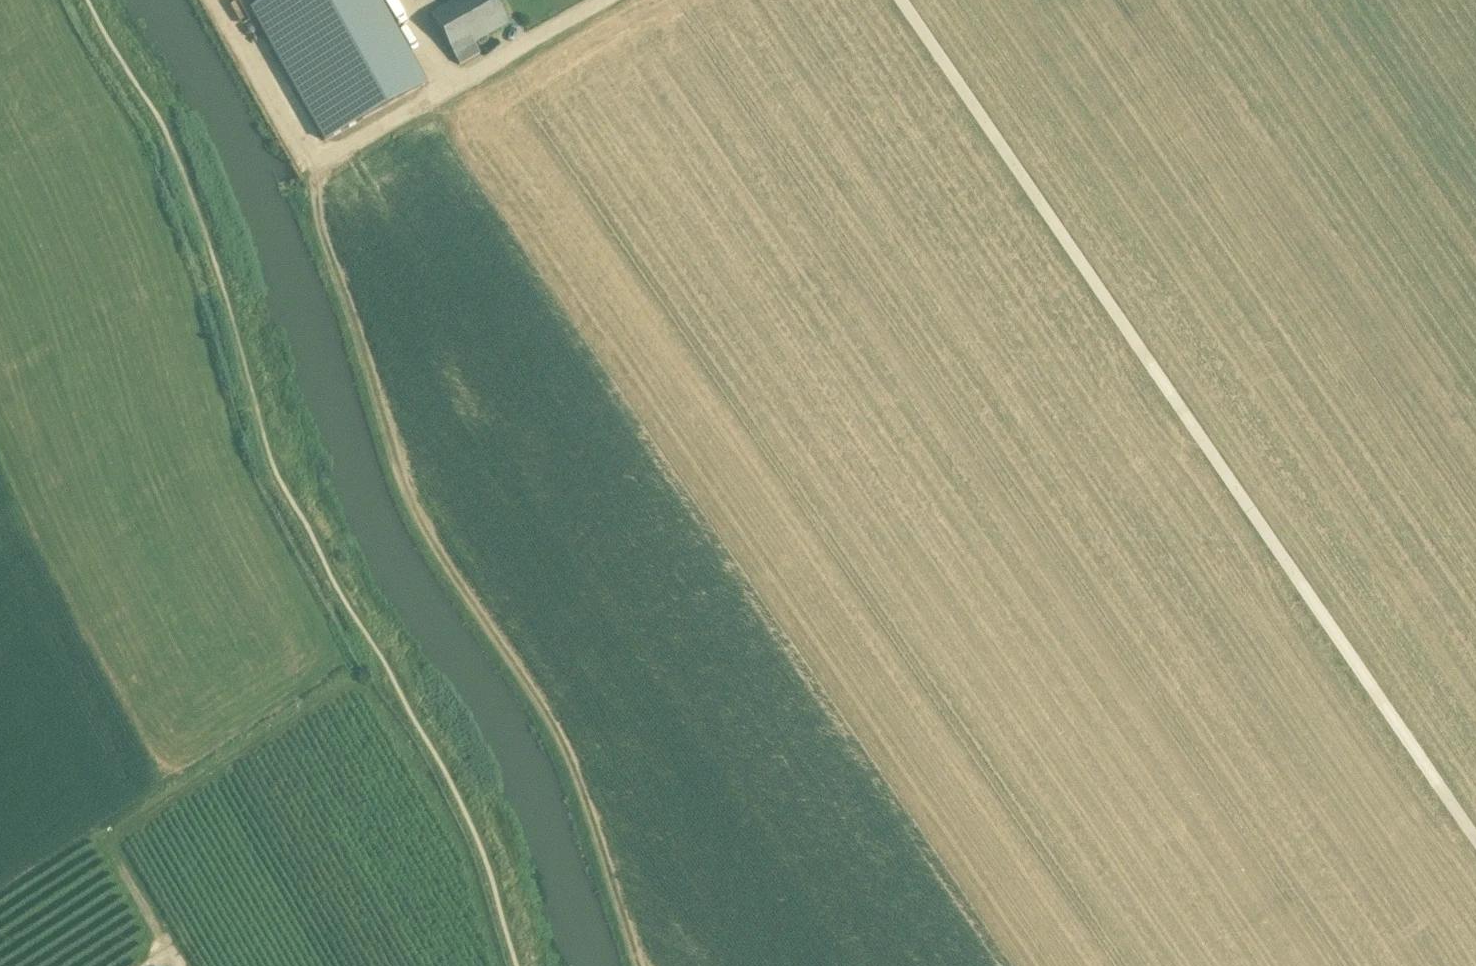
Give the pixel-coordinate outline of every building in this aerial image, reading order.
[(270,2),(252,12),(325,142),(428,85),(380,0),(269,0),(270,2)] [(495,0),(457,0),(430,15),(459,66),(480,55),(474,44),(509,25),(495,0)]
